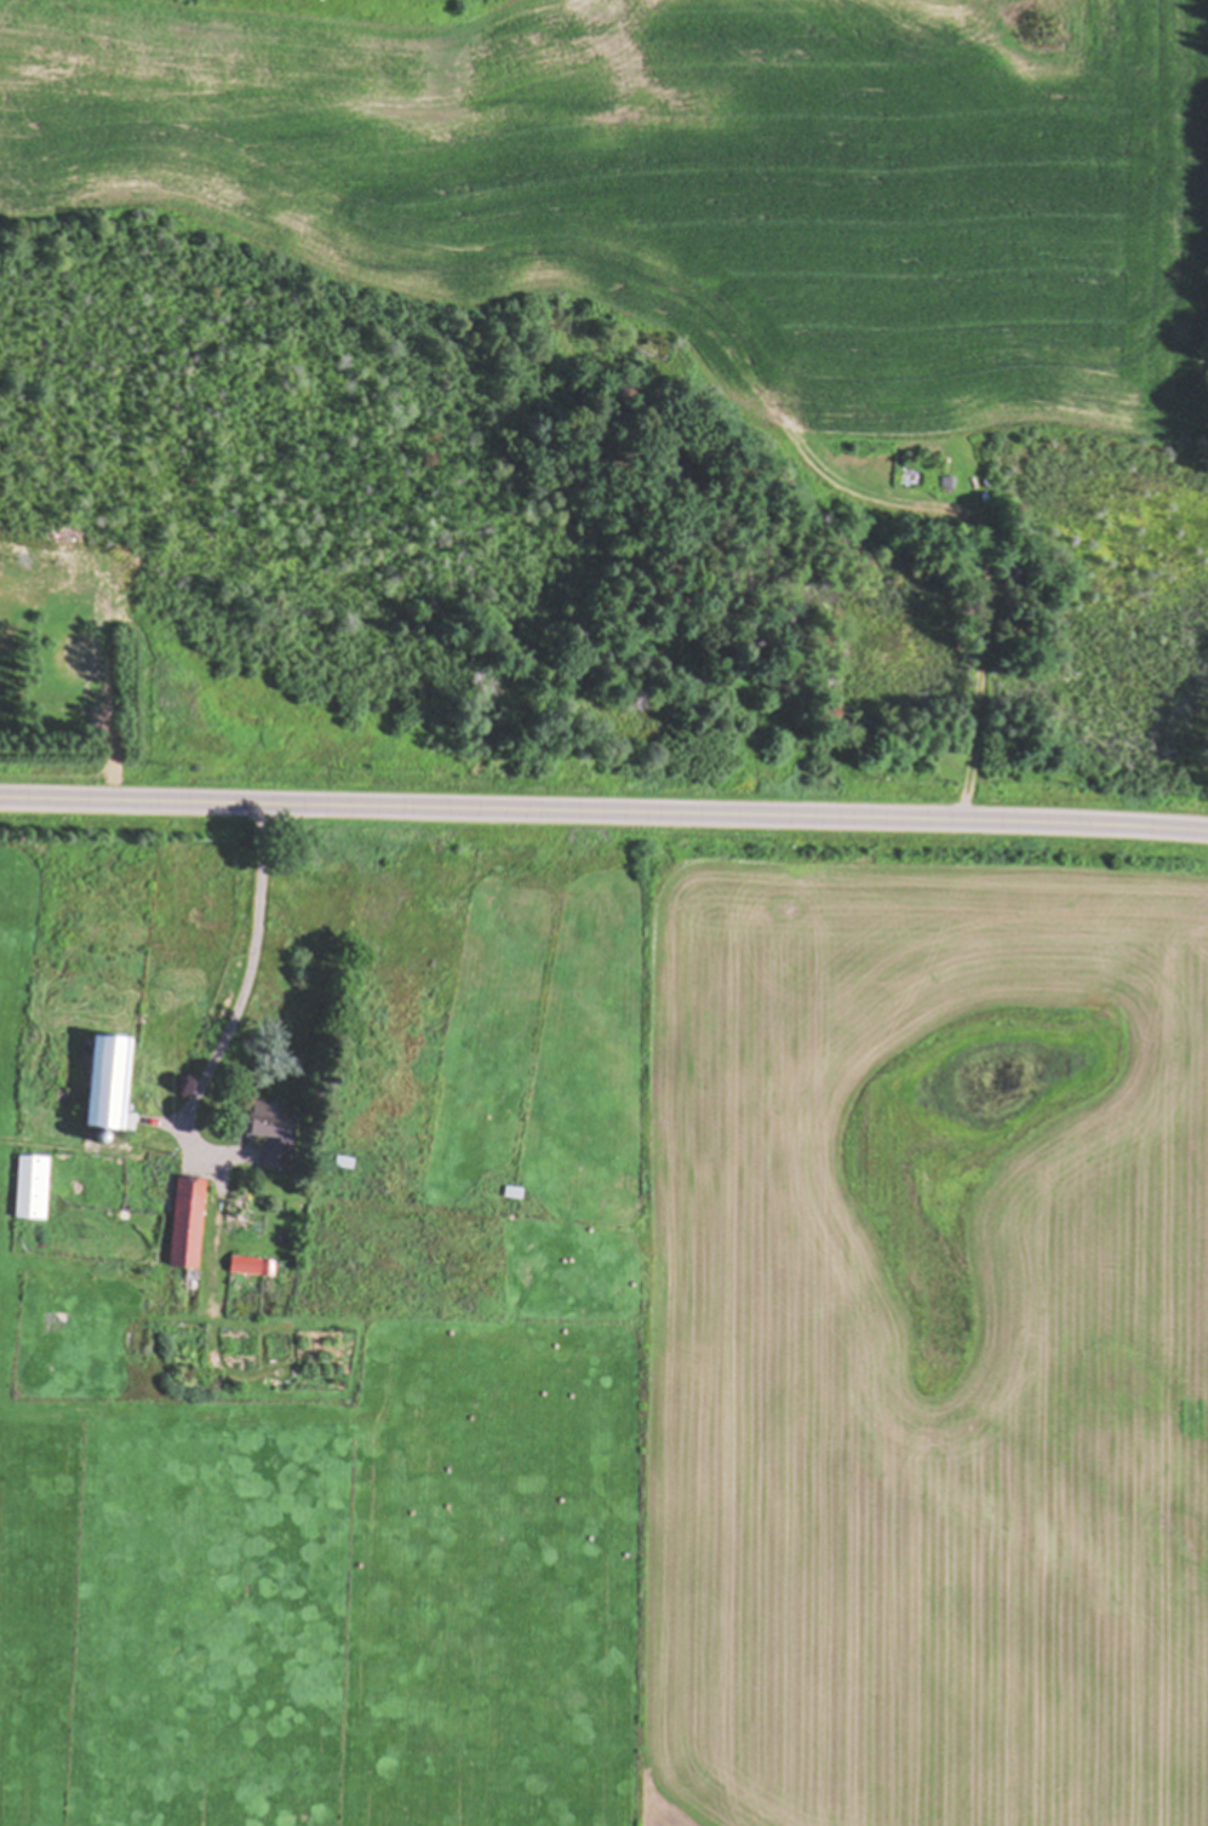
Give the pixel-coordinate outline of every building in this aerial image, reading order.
[(95,1039),(91,1130),(130,1132),(134,1040),(95,1039)] [(268,1140),(264,1170),(292,1173),(300,1110),(255,1105),(251,1137),(268,1140)] [(47,1220),(49,1159),(19,1158),(16,1219),(47,1220)] [(200,1271),(208,1182),(179,1179),(171,1269),(200,1271)] [(507,1197),(522,1199),(523,1191),(508,1189),(507,1197)] [(275,1262),(232,1260),(231,1275),(275,1277),(275,1262)]
